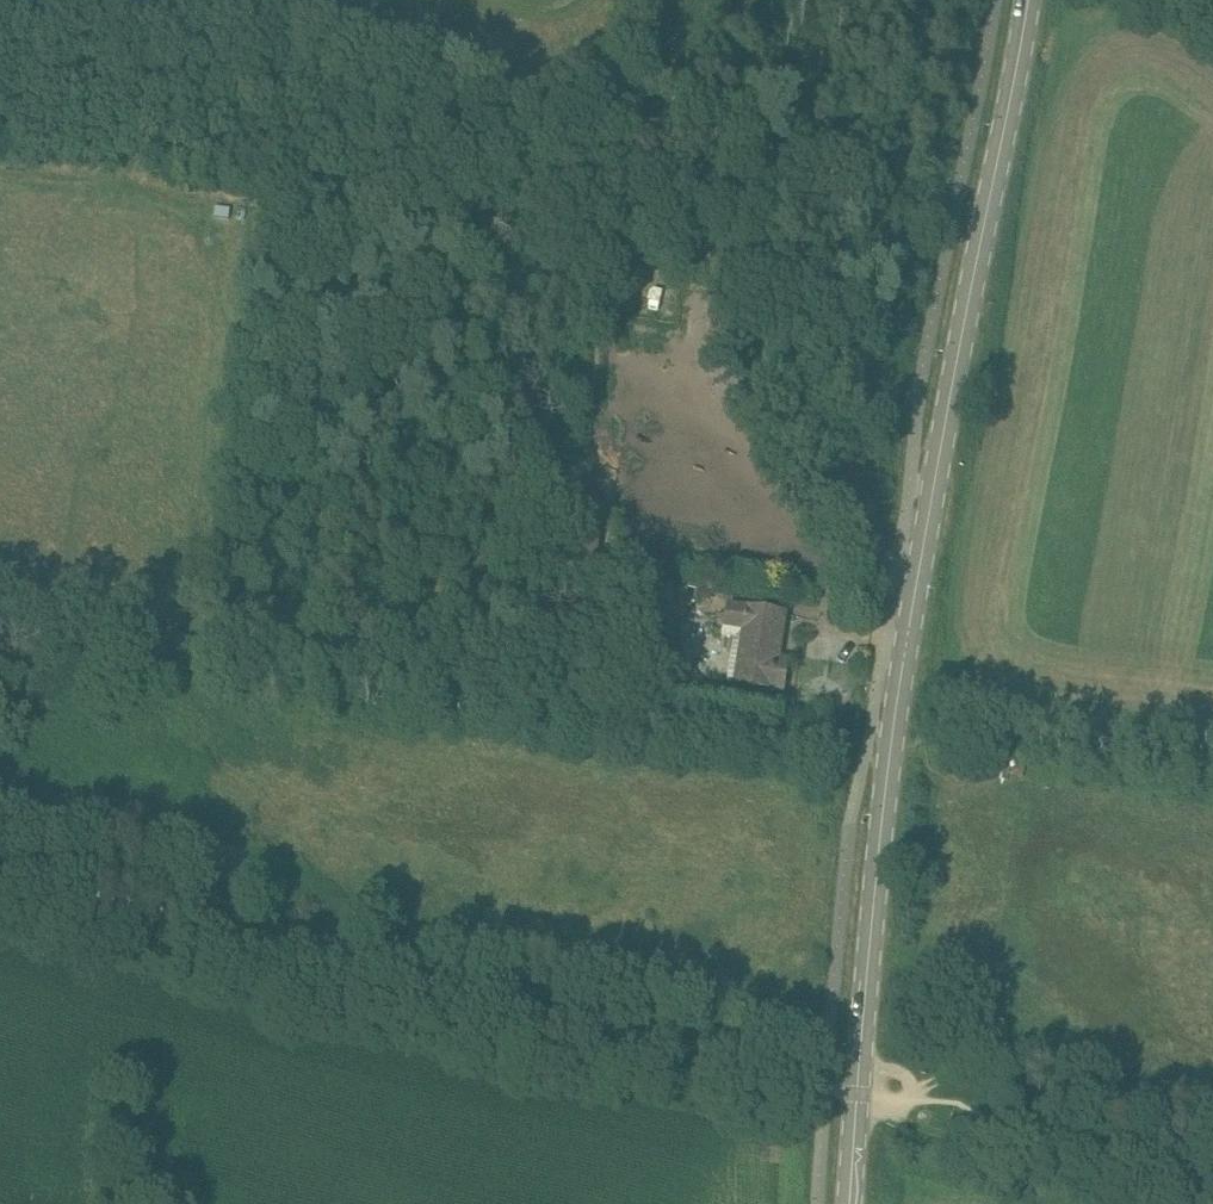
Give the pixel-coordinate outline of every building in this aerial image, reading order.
[(689,590),(689,588),(690,579),(681,578),(679,588),(689,590)] [(726,585),(718,584),(717,592),(716,594),(724,595),(726,585)] [(731,607),(727,628),(746,631),(737,684),(785,691),(788,670),(775,668),(776,659),(779,660),(787,614),(749,609),(731,607)]
